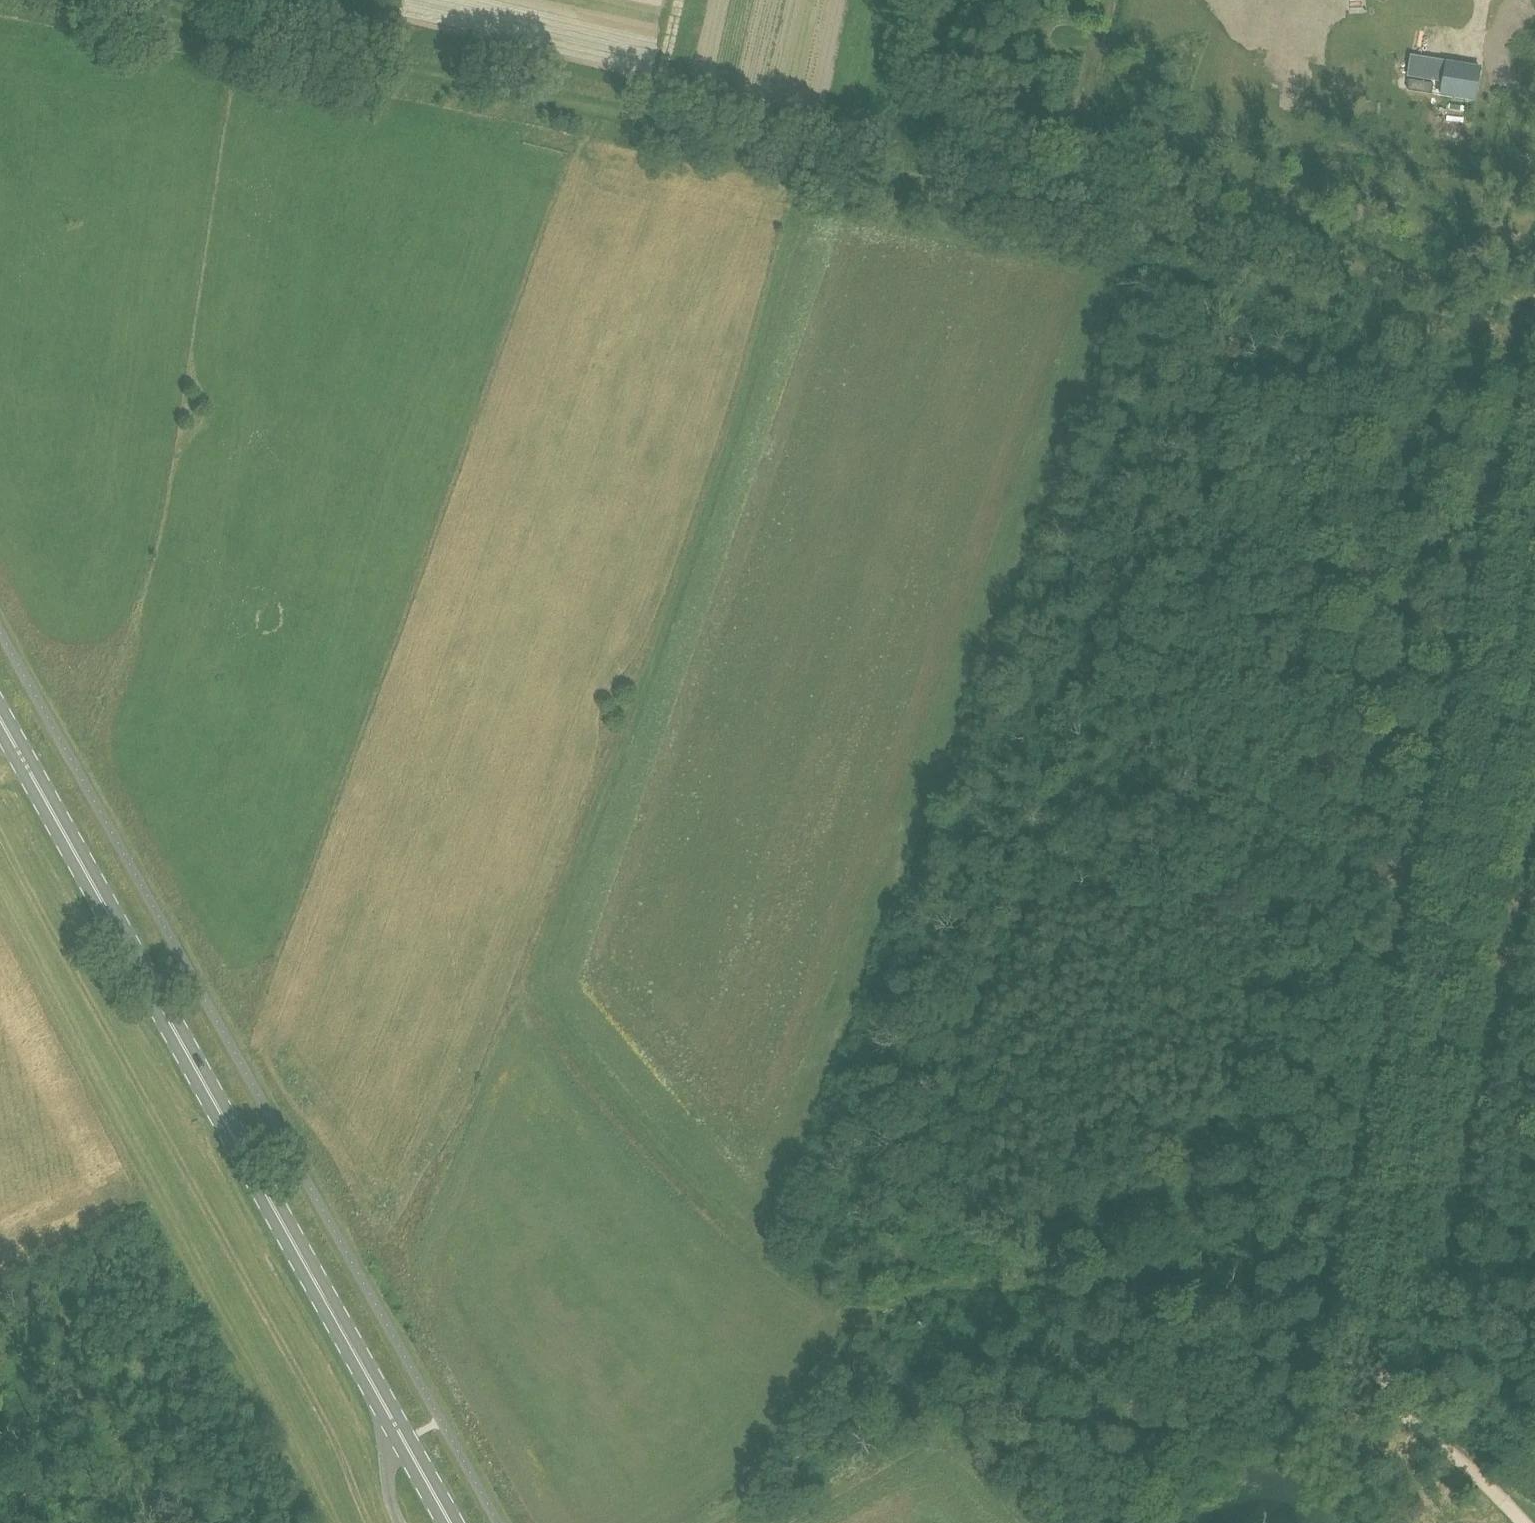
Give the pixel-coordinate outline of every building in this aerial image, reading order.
[(1445,60),(1440,95),(1477,101),(1481,66),(1445,60)]
